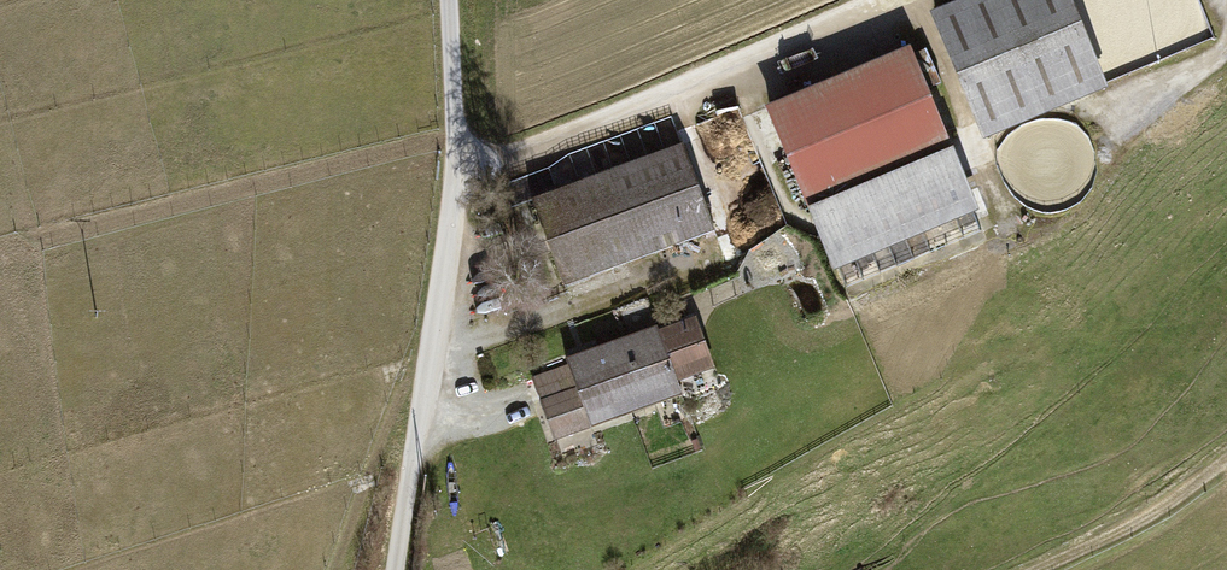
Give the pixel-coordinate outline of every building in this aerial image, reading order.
[(936,13),(986,136),(1103,89),(1067,0),(967,0),(936,13)] [(765,109),(808,216),(948,159),(905,53),(765,109)] [(533,195),(568,284),(714,227),(679,138),(533,195)] [(694,322),(536,381),(561,447),(673,405),(666,385),(711,368),(694,322)]
